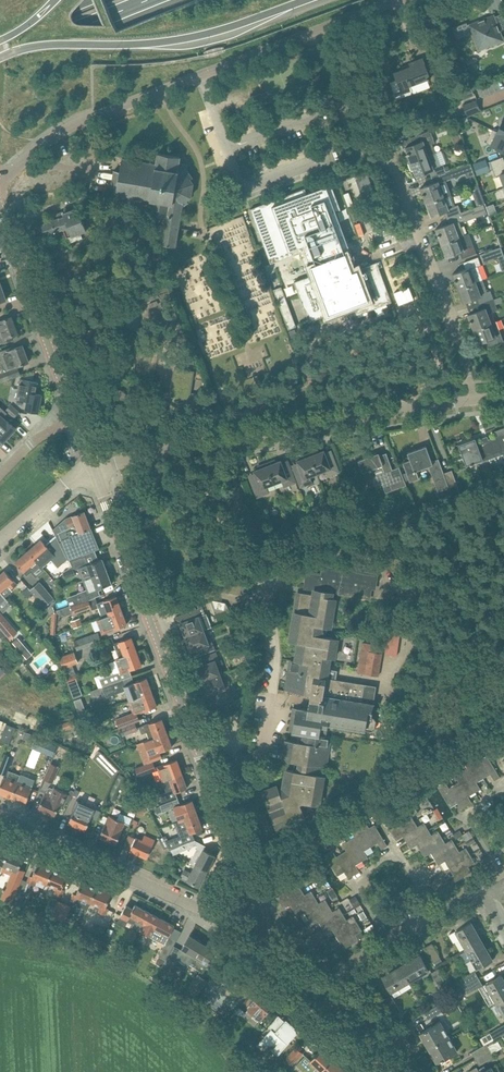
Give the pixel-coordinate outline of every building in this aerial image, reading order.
[(457,39),(471,34),(478,51),(503,41),(503,39),(494,14),(465,25),(465,23),(453,28),(457,39)] [(412,67),(408,69),(407,65),(403,67),(404,70),(395,73),(397,79),(390,82),(396,97),(399,98),(411,94),(412,91),(410,86),(430,79),(429,77),(422,58),(410,63),(412,67)] [(480,110),(477,100),(464,105),(468,115),(480,110)] [(503,151),(503,135),(497,132),(493,129),(486,142),(503,151)] [(405,147),(411,162),(435,153),(432,144),(435,143),(431,130),(412,137),(414,144),(405,147)] [(432,177),(446,171),(439,151),(411,162),(408,163),(411,170),(414,170),(416,176),(429,171),(432,177)] [(118,184),(116,196),(116,197),(116,198),(117,199),(118,197),(127,199),(127,200),(129,200),(129,199),(138,200),(138,202),(140,202),(140,201),(149,202),(148,204),(149,204),(148,214),(165,216),(160,243),(175,246),(178,228),(180,228),(181,223),(179,223),(182,206),(189,202),(187,199),(192,196),(194,184),(190,179),(193,178),(187,169),(188,164),(179,163),(180,157),(158,153),(156,163),(122,158),(120,171),(114,170),(112,183),(118,184)] [(493,169),(503,165),(503,159),(503,156),(490,161),(493,169)] [(488,164),(475,169),(477,175),(490,170),(488,164)] [(420,188),(426,202),(444,196),(450,193),(445,180),(453,177),(456,179),(458,177),(460,175),(463,173),(466,172),(463,165),(446,171),(432,177),(434,183),(420,188)] [(493,169),(496,176),(500,174),(503,184),(503,165),(493,169)] [(367,175),(358,178),(366,199),(374,195),(367,175)] [(336,211),(341,209),(331,184),(307,193),(305,188),(250,209),(271,263),(276,261),(275,258),(274,256),(303,245),(309,260),(304,262),(309,276),(294,282),(309,322),(353,305),(357,315),(392,302),(377,262),(353,271),(347,257),(352,255),(336,211)] [(444,196),(426,202),(431,216),(445,211),(447,217),(461,212),(458,204),(449,208),(444,196)] [(86,230),(78,207),(58,215),(59,217),(42,224),(44,230),(41,231),(43,236),(61,229),(64,236),(66,235),(67,237),(70,243),(83,239),(80,232),(86,230)] [(436,229),(441,244),(459,237),(454,223),(464,219),(461,212),(447,217),(449,224),(436,229)] [(31,228),(27,229),(23,231),(28,244),(36,241),(31,228)] [(459,237),(441,244),(446,257),(460,252),(462,258),(476,253),(473,245),(463,249),(459,237)] [(500,247),(480,254),(483,264),(497,258),(503,256),(500,247)] [(453,274),(458,289),(476,282),(475,281),(470,268),(480,264),(478,257),(464,262),(466,269),(453,274)] [(475,281),(476,282),(458,289),(463,302),(477,297),(479,303),(493,298),(490,290),(487,291),(482,279),(475,281)] [(279,306),(287,303),(281,288),(273,291),(279,306)] [(468,314),(473,329),(496,320),(491,307),(495,305),(493,298),(479,303),(481,309),(468,314)] [(3,343),(13,339),(12,335),(18,333),(12,316),(0,321),(0,335),(3,343)] [(496,320),(473,329),(479,343),(488,340),(491,347),(503,342),(496,320)] [(294,321),(286,324),(288,329),(289,329),(296,326),(294,321)] [(29,362),(23,345),(12,349),(11,347),(0,351),(0,352),(7,370),(29,362)] [(10,378),(7,370),(0,373),(0,382),(10,378)] [(261,373),(253,376),(253,377),(255,382),(257,386),(265,383),(264,379),(262,374),(261,373)] [(22,379),(18,398),(30,401),(28,410),(38,412),(41,395),(37,394),(39,383),(22,379)] [(6,410),(14,418),(19,412),(11,404),(6,410)] [(16,428),(7,421),(3,417),(7,413),(0,406),(0,438),(4,441),(16,428)] [(495,431),(497,436),(477,443),(475,438),(458,444),(466,465),(475,461),(476,463),(502,454),(503,458),(503,428),(495,431)] [(444,473),(438,459),(432,461),(426,446),(408,452),(410,460),(403,463),(410,481),(419,478),(416,470),(429,465),(434,480),(445,476),(444,473)] [(318,449),(309,453),(317,474),(325,471),(327,477),(339,472),(332,454),(326,456),(324,450),(319,452),(318,449)] [(382,484),(385,492),(386,492),(386,491),(398,487),(398,488),(399,488),(399,487),(405,484),(399,467),(398,467),(399,468),(393,470),(386,453),(380,455),(379,452),(358,460),(359,461),(359,467),(361,467),(363,472),(369,470),(369,471),(372,470),(371,469),(373,469),(379,485),(382,484)] [(317,474),(309,453),(301,456),(302,459),(297,461),(299,466),(293,469),(300,487),(313,483),(310,476),(317,474)] [(275,460),(266,463),(274,483),(282,481),(284,487),(296,482),(289,464),(283,466),(281,460),(276,462),(275,460)] [(274,483),(266,463),(258,466),(258,469),(254,471),(256,476),(250,479),(257,497),(269,493),(267,486),(274,483)] [(452,470),(444,473),(445,476),(453,496),(461,494),(452,470)] [(66,518),(53,529),(53,530),(56,535),(68,559),(68,560),(70,560),(83,554),(95,550),(99,548),(96,549),(88,529),(91,528),(85,511),(66,518)] [(42,539),(29,550),(40,563),(43,566),(51,559),(58,567),(68,559),(56,535),(46,544),(42,539)] [(306,541),(303,535),(296,538),(299,544),(306,541)] [(29,550),(15,562),(26,575),(40,563),(29,550)] [(83,554),(70,560),(72,566),(74,565),(75,568),(76,570),(80,568),(84,580),(107,571),(102,559),(99,560),(89,564),(86,556),(84,557),(83,554)] [(72,566),(63,573),(65,579),(75,575),(73,569),(75,568),(74,565),(72,566)] [(305,588),(315,589),(332,592),(369,598),(372,584),(376,585),(377,574),(323,565),(321,574),(307,572),(305,588)] [(0,575),(0,591),(8,585),(11,589),(17,584),(5,570),(0,575)] [(88,589),(78,592),(78,593),(82,602),(95,597),(97,596),(101,595),(98,589),(112,583),(107,571),(84,580),(88,589)] [(244,590),(250,588),(246,576),(239,578),(244,590)] [(39,582),(30,590),(44,607),(54,599),(39,582)] [(27,598),(33,593),(27,587),(22,592),(27,598)] [(371,717),(373,704),(364,702),(367,684),(326,678),(329,657),(334,658),(337,638),(321,636),(323,627),(330,628),(335,598),(331,597),(332,592),(315,589),(314,595),(298,592),(290,641),(299,642),(296,661),(291,660),(287,690),(311,694),(308,710),(297,708),(292,740),(287,740),(284,760),(300,762),(298,771),(287,769),(283,789),(279,790),(278,786),(262,792),(276,829),(305,818),(300,803),(302,802),(318,805),(323,775),(319,775),(320,766),(325,766),(330,737),(325,736),(327,724),(372,731),(375,729),(376,721),(374,717),(371,717)] [(71,606),(57,611),(58,613),(65,616),(73,613),(74,614),(91,607),(93,610),(98,608),(102,617),(104,616),(110,614),(121,610),(116,596),(98,603),(95,597),(82,602),(72,606),(71,606)] [(215,613),(229,614),(230,602),(216,601),(215,613)] [(185,637),(204,630),(212,627),(207,614),(202,616),(199,608),(196,609),(195,606),(186,610),(188,613),(175,617),(177,625),(180,624),(185,637)] [(104,616),(97,619),(102,633),(127,624),(121,610),(110,614),(104,616)] [(17,633),(0,613),(0,628),(9,639),(17,633)] [(81,618),(74,621),(76,627),(84,624),(81,618)] [(400,639),(402,639),(402,629),(387,629),(387,649),(400,650),(400,639)] [(204,630),(185,637),(190,650),(187,651),(190,658),(215,649),(212,642),(209,643),(204,630)] [(101,640),(98,632),(73,641),(77,650),(101,640)] [(18,637),(12,642),(26,659),(32,654),(18,637)] [(115,643),(120,657),(136,651),(131,637),(115,643)] [(378,676),(382,653),(378,652),(379,645),(363,642),(358,672),(378,676)] [(137,652),(136,651),(120,657),(116,658),(117,660),(111,662),(110,664),(110,665),(112,666),(114,670),(113,672),(115,673),(115,674),(101,680),(103,686),(122,679),(123,679),(132,675),(130,670),(142,665),(139,657),(140,656),(139,651),(137,652)] [(197,668),(202,680),(220,674),(215,661),(218,660),(216,652),(191,662),(194,669),(197,668)] [(74,653),(59,658),(63,669),(72,665),(78,663),(74,653)] [(72,665),(63,669),(67,678),(73,675),(75,675),(72,665)] [(225,687),(220,674),(202,680),(207,694),(204,695),(209,708),(227,702),(224,696),(231,693),(228,686),(225,687)] [(73,675),(67,678),(69,685),(76,683),(73,675)] [(130,700),(140,696),(152,692),(146,677),(125,685),(123,679),(122,679),(103,686),(107,695),(107,697),(126,690),(130,700)] [(130,700),(133,710),(138,708),(140,712),(157,706),(152,692),(140,696),(130,700)] [(44,712),(49,698),(43,696),(38,710),(44,712)] [(33,730),(38,715),(8,705),(3,720),(33,730)] [(84,705),(78,707),(81,716),(87,714),(84,705)] [(131,713),(117,719),(120,727),(140,719),(137,713),(137,711),(134,712),(131,713)] [(149,739),(167,732),(162,718),(139,727),(142,733),(147,732),(149,739)] [(65,730),(76,727),(74,719),(62,723),(65,730)] [(138,730),(135,722),(119,728),(122,736),(138,730)] [(16,727),(7,723),(1,740),(10,744),(16,727)] [(172,747),(167,732),(149,739),(144,741),(152,762),(153,761),(163,758),(160,751),(172,747)] [(36,737),(32,747),(53,756),(57,745),(36,737)] [(105,769),(112,763),(100,751),(94,758),(105,769)] [(478,752),(471,757),(483,778),(490,774),(494,780),(500,777),(487,755),(482,759),(478,752)] [(0,768),(0,772),(6,774),(13,756),(6,753),(0,768)] [(483,778),(471,757),(463,761),(467,768),(461,772),(474,793),(481,789),(477,782),(483,778)] [(162,780),(182,773),(177,759),(157,766),(162,780)] [(139,776),(156,770),(153,761),(152,762),(136,767),(139,776)] [(58,765),(58,766),(51,763),(44,779),(52,782),(59,766),(59,765),(58,765)] [(0,785),(0,793),(12,798),(18,781),(20,775),(10,771),(7,777),(4,776),(0,785)] [(459,782),(454,785),(467,806),(472,803),(468,796),(474,793),(461,772),(455,776),(459,782)] [(18,781),(12,798),(26,804),(32,787),(35,779),(22,773),(21,773),(20,775),(18,781)] [(182,773),(162,780),(167,791),(160,794),(163,801),(177,796),(176,792),(187,788),(182,773)] [(109,797),(115,800),(121,788),(125,783),(128,777),(120,774),(109,797)] [(467,806),(454,785),(449,788),(445,782),(438,786),(450,807),(457,803),(461,809),(467,806)] [(73,794),(74,791),(71,790),(68,792),(68,793),(55,788),(54,789),(50,787),(48,788),(47,792),(46,791),(38,808),(55,816),(60,804),(63,806),(65,801),(69,803),(73,794)] [(178,798),(160,805),(162,811),(163,811),(174,807),(179,821),(197,814),(192,800),(180,804),(178,798)] [(74,811),(69,822),(86,830),(91,818),(97,821),(101,811),(76,799),(72,810),(74,811)] [(146,807),(141,804),(137,812),(143,814),(146,807)] [(390,829),(393,834),(415,821),(412,816),(418,812),(413,805),(392,818),(397,825),(390,829)] [(179,821),(176,822),(181,836),(183,835),(183,836),(191,833),(192,832),(196,831),(202,829),(203,828),(197,814),(179,821)] [(116,844),(122,831),(121,830),(125,822),(110,815),(106,824),(105,823),(99,836),(116,844)] [(365,821),(358,825),(371,847),(378,842),(381,849),(387,845),(375,824),(370,827),(365,821)] [(418,826),(415,821),(393,834),(397,840),(403,836),(406,841),(428,828),(424,822),(418,826)] [(371,847),(358,825),(351,829),(355,837),(349,840),(352,845),(362,861),(368,857),(364,851),(371,847)] [(432,834),(428,828),(406,841),(411,848),(417,844),(421,850),(442,837),(438,831),(432,834)] [(339,830),(334,833),(337,838),(342,835),(339,830)] [(460,830),(453,834),(456,838),(462,834),(460,830)] [(181,836),(166,842),(169,848),(170,848),(184,843),(185,842),(193,839),(191,833),(183,836),(183,835),(181,836)] [(136,837),(132,845),(130,850),(147,857),(155,840),(145,836),(143,840),(136,837)] [(431,852),(435,859),(456,845),(452,839),(445,843),(442,837),(421,850),(425,856),(431,852)] [(475,842),(472,838),(465,842),(468,846),(475,842)] [(185,842),(184,843),(186,848),(195,845),(196,844),(198,841),(193,839),(185,842)] [(356,865),(362,861),(352,845),(349,840),(343,844),(346,851),(341,853),(354,875),(360,871),(356,865)] [(198,846),(190,862),(195,864),(207,870),(208,870),(210,870),(212,865),(212,864),(211,863),(215,855),(205,850),(204,850),(206,845),(199,842),(197,846),(198,846)] [(445,861),(449,868),(470,855),(466,847),(459,851),(456,845),(435,859),(438,865),(445,861)] [(8,850),(2,864),(0,869),(0,870),(11,875),(5,890),(15,894),(25,871),(19,868),(24,857),(8,850)] [(354,875),(341,853),(336,856),(333,850),(325,855),(338,876),(345,871),(349,878),(354,875)] [(475,862),(470,855),(449,868),(453,874),(447,878),(450,884),(471,871),(468,866),(475,862)] [(47,883),(53,869),(38,863),(32,876),(30,875),(27,882),(34,885),(36,879),(47,883)] [(184,869),(181,876),(199,886),(207,870),(195,864),(190,872),(184,869)] [(53,869),(47,883),(57,887),(55,894),(61,896),(64,889),(62,889),(67,876),(53,869)] [(277,897),(280,902),(302,889),(299,884),(305,880),(301,873),(279,886),(284,893),(277,897)] [(74,894),(71,900),(78,903),(87,907),(89,901),(90,901),(95,887),(81,881),(76,895),(74,894)] [(90,901),(89,901),(101,906),(99,912),(105,915),(108,908),(106,907),(111,894),(95,887),(90,901)] [(290,904),(294,910),(315,897),(311,891),(305,894),(302,889),(280,902),(284,908),(290,904)] [(20,906),(25,893),(18,890),(13,903),(20,906)] [(304,912),(308,918),(329,905),(325,899),(319,903),(315,897),(294,910),(298,916),(304,912)] [(355,897),(350,901),(354,907),(359,904),(355,897)] [(65,920),(71,905),(53,898),(50,903),(55,908),(52,915),(65,920)] [(133,923),(132,925),(141,930),(151,913),(135,905),(133,909),(126,905),(120,916),(133,923)] [(318,921),(322,927),(343,913),(339,907),(333,911),(329,905),(308,918),(312,925),(318,921)] [(168,936),(174,925),(151,913),(141,930),(150,935),(153,928),(168,936)] [(332,929),(336,936),(358,923),(353,915),(347,919),(343,913),(322,927),(326,933),(332,929)] [(466,950),(482,941),(471,922),(456,930),(449,934),(454,942),(460,938),(466,950)] [(358,923),(336,936),(340,943),(334,947),(337,952),(359,939),(356,934),(362,930),(358,923)] [(367,934),(375,929),(372,925),(364,929),(367,934)] [(177,956),(189,964),(202,943),(190,935),(182,948),(182,949),(177,956)] [(165,959),(168,954),(176,939),(168,936),(158,956),(165,959)] [(482,941),(466,950),(477,969),(493,960),(482,941)] [(202,943),(189,964),(203,972),(207,964),(208,964),(216,951),(202,943)] [(425,947),(434,962),(440,958),(432,943),(425,947)] [(168,954),(165,959),(162,967),(169,971),(176,958),(168,954)] [(420,955),(401,966),(410,981),(429,970),(420,955)] [(391,992),(410,981),(401,966),(382,976),(391,992)] [(440,988),(446,984),(438,969),(431,973),(440,988)] [(464,987),(479,978),(475,971),(460,980),(464,987)] [(207,980),(198,975),(190,989),(198,994),(207,980)] [(503,998),(503,980),(501,975),(486,983),(497,1003),(503,998)] [(482,984),(479,978),(464,987),(467,993),(482,984)] [(250,1006),(247,1009),(260,1020),(273,1005),(272,1004),(273,1003),(274,1003),(266,995),(265,996),(264,998),(259,993),(248,1005),(250,1006)] [(391,995),(385,999),(394,1014),(400,1011),(391,995)] [(443,1011),(439,1004),(424,1013),(428,1019),(443,1011)] [(234,1013),(243,1016),(246,1013),(240,1007),(234,1013)] [(278,1015),(268,1026),(271,1029),(260,1041),(263,1043),(275,1043),(277,1044),(272,1050),(278,1055),(289,1042),(288,1041),(293,1034),(294,1035),(299,1030),(286,1018),(285,1020),(278,1015)] [(420,1033),(429,1048),(449,1037),(440,1021),(420,1033)] [(501,1035),(503,1033),(503,1024),(490,1033),(494,1040),(501,1035)] [(457,1051),(449,1037),(429,1048),(437,1063),(457,1051)] [(494,1056),(487,1043),(471,1052),(479,1065),(494,1056)] [(284,1060),(290,1067),(301,1055),(295,1049),(284,1060)] [(319,1071),(320,1071),(332,1059),(321,1049),(309,1061),(304,1057),(295,1066),(301,1071),(311,1071),(315,1068),(319,1071)] [(320,1071),(342,1071),(344,1070),(332,1059),(320,1071)]
